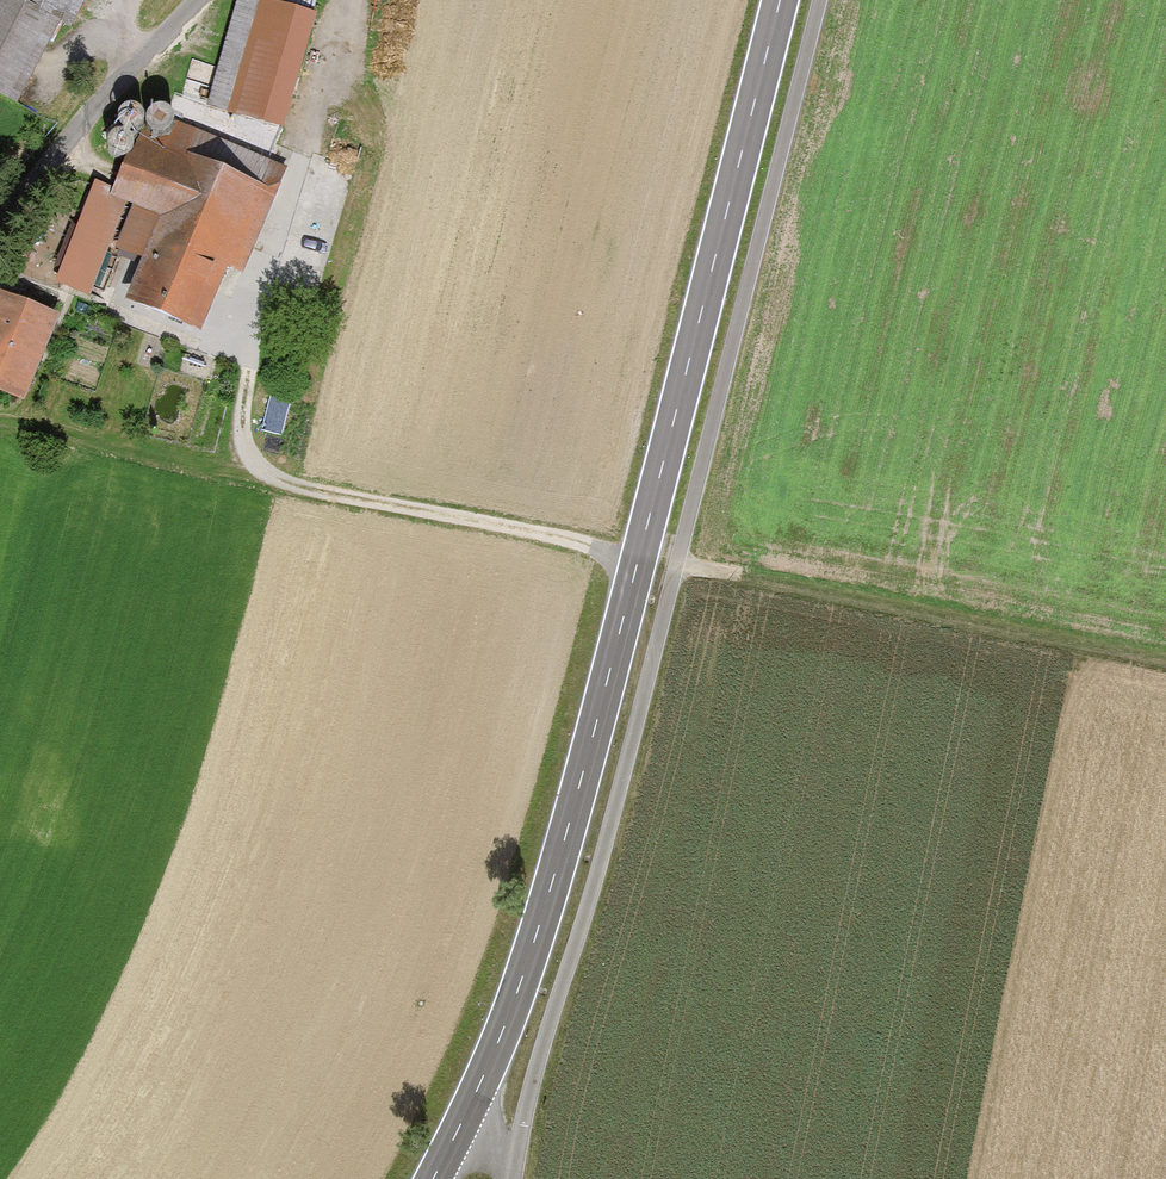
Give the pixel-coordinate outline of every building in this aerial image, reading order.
[(24,112),(65,31),(85,42),(107,0),(0,0),(0,100),(24,112)] [(243,0),(232,0),(199,116),(278,139),(312,20),(243,0)] [(321,0),(260,0),(260,3),(319,10),(321,0)] [(282,173),(144,118),(114,192),(93,184),(51,290),(198,349),(219,299),(230,303),(282,173)] [(0,305),(0,407),(22,415),(56,326),(0,305)]
